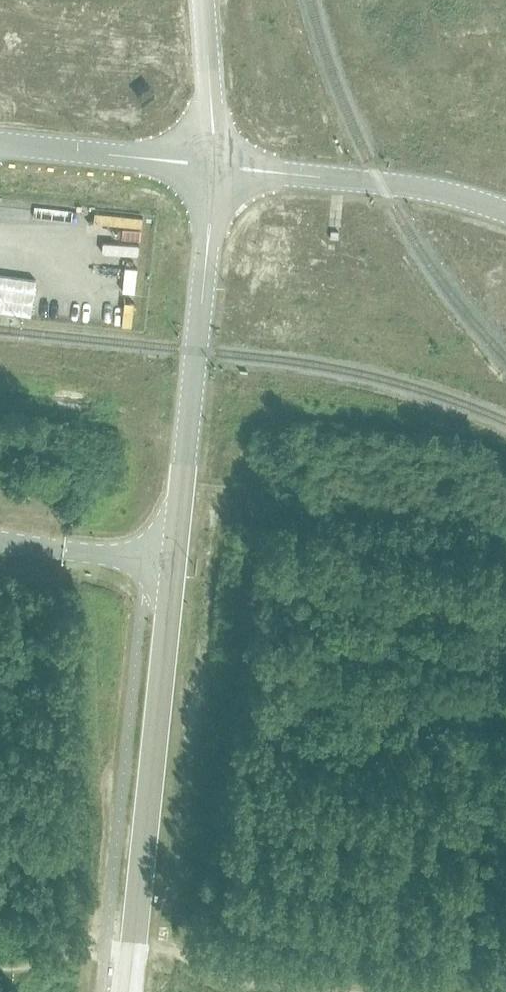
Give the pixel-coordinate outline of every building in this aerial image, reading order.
[(77,291),(76,314),(136,318),(140,265),(78,261),(78,265),(67,264),(65,290),(77,291)] [(12,313),(31,316),(36,281),(17,278),(0,276),(0,311),(12,313)]
